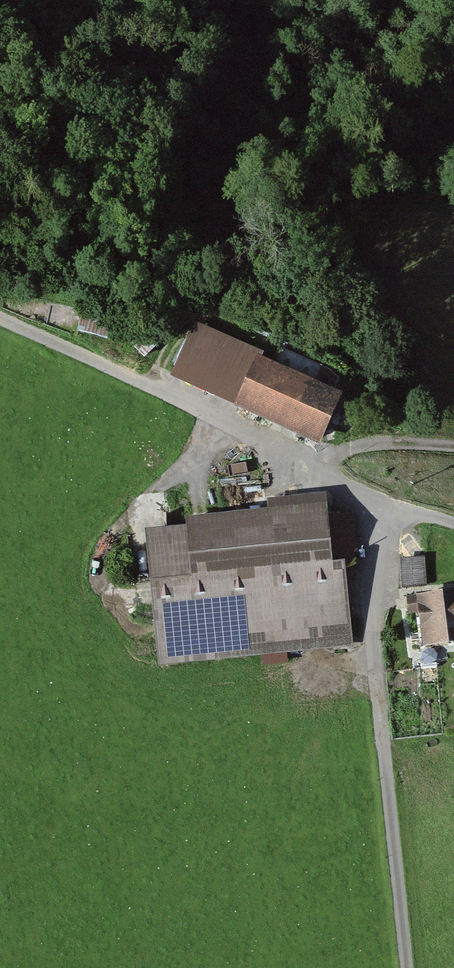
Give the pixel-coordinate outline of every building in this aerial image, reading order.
[(169,383),(232,411),(255,359),(258,353),(195,325),(169,383)] [(276,368),(255,359),(232,411),(322,452),(346,399),(333,393),(340,379),(330,370),(284,349),(276,368)] [(186,530),(145,534),(158,667),(353,649),(345,569),(359,568),(354,516),(331,518),(329,496),(266,502),(267,514),(185,522),(186,530)] [(426,560),(400,562),(402,589),(428,587),(426,560)] [(415,601),(422,654),(453,650),(453,596),(415,601)]
